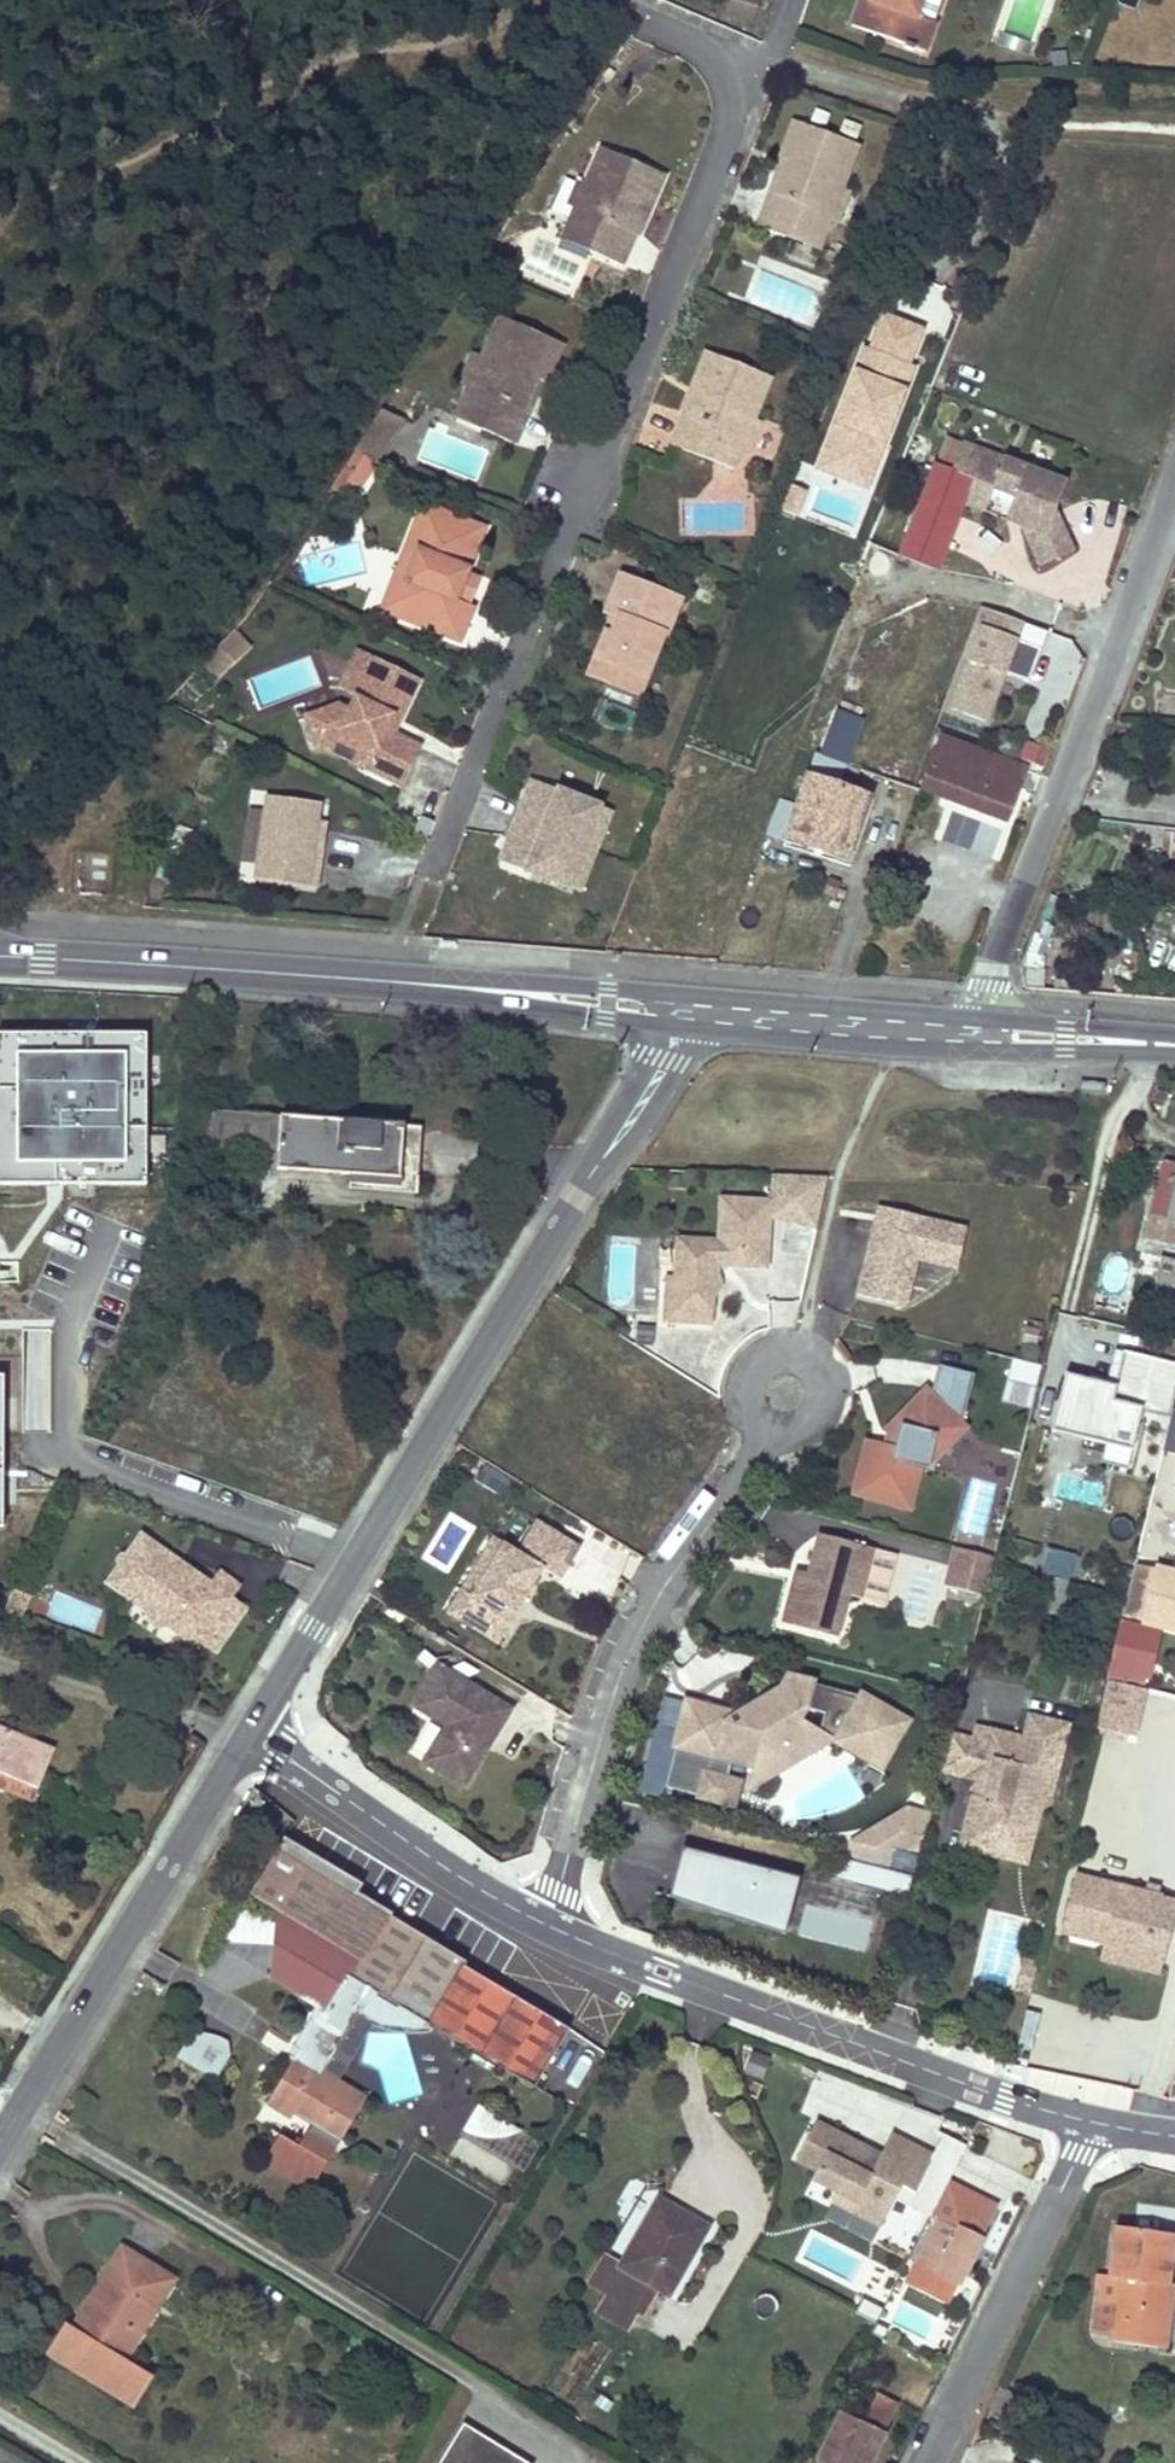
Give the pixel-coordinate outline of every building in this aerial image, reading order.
[(854,13),(929,41),(940,11),(924,5),(926,0),(859,0),(854,13)] [(855,136),(790,112),(777,148),(787,151),(775,186),(770,184),(756,219),(789,232),(794,219),(821,229),(828,209),(839,177),(855,136)] [(666,164),(602,137),(596,153),(587,175),(577,195),(566,219),(594,232),(590,241),(622,257),(636,226),(631,224),(643,196),(651,200),(666,164)] [(577,195),(587,175),(578,170),(568,191),(577,195)] [(839,177),(828,209),(838,213),(849,181),(839,177)] [(594,232),(566,219),(562,229),(590,241),(594,232)] [(794,219),(789,232),(816,241),(821,229),(794,219)] [(560,336),(497,307),(476,351),(463,380),(456,399),(482,411),(479,421),(511,434),(538,368),(545,371),(560,336)] [(878,439),(909,361),(904,359),(918,323),(881,308),(867,345),(862,343),(816,460),(851,474),(867,435),(878,439)] [(755,409),(773,366),(706,339),(691,375),(698,377),(675,433),(735,459),(742,442),(755,409)] [(463,380),(476,351),(468,349),(455,376),(463,380)] [(409,409),(387,399),(359,440),(382,450),(409,409)] [(482,411),(456,399),(451,410),(479,421),(482,411)] [(764,413),(755,409),(742,442),(751,446),(764,413)] [(863,479),(878,439),(867,435),(851,474),(863,479)] [(947,468),(931,462),(897,555),(938,570),(963,500),(1006,516),(1009,506),(1026,512),(1022,521),(1038,558),(1073,542),(1054,504),(1064,478),(958,439),(947,468)] [(364,473),(382,450),(359,440),(331,481),(364,473)] [(808,488),(792,482),(782,508),(799,514),(808,488)] [(480,516),(420,491),(411,514),(404,531),(415,536),(394,589),(427,602),(422,614),(455,628),(469,593),(451,585),(452,582),(462,560),(480,516)] [(1006,516),(1022,521),(1026,512),(1009,506),(1006,516)] [(404,531),(377,596),(422,614),(427,602),(394,589),(415,536),(404,531)] [(468,589),(478,566),(462,560),(452,582),(468,589)] [(677,589),(619,566),(604,602),(609,604),(615,606),(607,626),(601,624),(593,646),(615,655),(606,678),(633,689),(658,624),(662,626),(677,589)] [(615,606),(609,604),(601,624),(607,626),(615,606)] [(1020,621),(986,608),(951,709),(986,720),(1002,673),(1014,640),(1020,621)] [(247,640),(231,625),(201,660),(217,674),(247,640)] [(1046,652),(1014,640),(1002,673),(1034,685),(1046,652)] [(615,655),(593,646),(584,669),(606,678),(615,655)] [(415,669),(372,649),(348,697),(337,692),(303,705),(315,735),(347,723),(365,730),(355,750),(399,772),(417,735),(389,721),(381,717),(388,703),(396,707),(415,669)] [(389,721),(396,707),(388,703),(381,717),(389,721)] [(811,752),(841,763),(849,740),(857,717),(828,706),(819,729),(811,752)] [(1001,729),(992,747),(1031,767),(1040,750),(1001,729)] [(1023,766),(982,750),(940,735),(919,789),(1003,821),(1023,766)] [(776,798),(767,823),(788,831),(845,852),(865,796),(833,784),(841,763),(811,752),(792,804),(776,798)] [(529,792),(538,771),(530,768),(520,789),(529,792)] [(596,795),(538,771),(529,792),(520,789),(505,825),(514,829),(504,852),(562,876),(596,795)] [(316,815),(318,796),(264,789),(253,872),(307,879),(316,815)] [(573,880),(607,799),(596,795),(562,876),(573,880)] [(327,817),(316,815),(307,879),(319,881),(327,817)] [(432,824),(420,819),(414,836),(426,840),(432,824)] [(514,829),(505,825),(495,848),(504,852),(514,829)] [(785,838),(842,859),(845,852),(788,831),(785,838)] [(842,887),(839,885),(835,884),(837,880),(827,877),(821,892),(838,898),(842,887)] [(0,1035),(0,1189),(147,1189),(147,1036),(0,1035)] [(205,1108),(203,1135),(278,1140),(341,1145),(339,1170),(348,1171),(372,1173),(371,1183),(396,1185),(400,1123),(205,1108)] [(413,1186),(419,1125),(400,1123),(396,1185),(413,1186)] [(278,1140),(276,1165),(339,1170),(341,1145),(278,1140)] [(1164,1229),(1167,1217),(1174,1219),(1174,1162),(1164,1160),(1145,1237),(1161,1241),(1164,1229)] [(348,1171),(348,1181),(371,1183),(372,1173),(348,1171)] [(812,1226),(823,1175),(794,1174),(784,1220),(812,1226)] [(764,1200),(714,1197),(712,1240),(671,1238),(671,1248),(667,1312),(706,1314),(707,1295),(708,1294),(709,1293),(710,1293),(711,1292),(712,1291),(713,1290),(713,1289),(714,1287),(714,1286),(714,1285),(714,1284),(714,1283),(714,1281),(714,1280),(713,1279),(713,1278),(712,1277),(711,1276),(711,1275),(711,1264),(761,1266),(764,1200)] [(873,1206),(869,1223),(891,1210),(873,1206)] [(961,1226),(891,1210),(869,1223),(853,1293),(891,1302),(899,1267),(908,1255),(911,1255),(952,1265),(961,1226)] [(671,1248),(656,1248),(652,1327),(705,1329),(706,1314),(667,1312),(671,1248)] [(1154,1286),(1152,1296),(1174,1301),(1174,1259),(1141,1251),(1136,1272),(1157,1277),(1154,1286)] [(899,1267),(891,1302),(900,1304),(911,1255),(908,1255),(899,1267)] [(792,1267),(781,1269),(783,1289),(806,1286),(803,1257),(790,1258),(792,1267)] [(798,1303),(772,1302),(771,1325),(797,1326),(798,1303)] [(50,1382),(49,1331),(28,1331),(29,1382),(50,1382)] [(1051,1430),(1109,1444),(1104,1463),(1131,1469),(1145,1411),(1170,1417),(1174,1402),(1174,1397),(1174,1361),(1124,1348),(1115,1385),(1065,1373),(1051,1430)] [(1030,1410),(1041,1368),(1012,1360),(1001,1403),(1030,1410)] [(941,1448),(962,1426),(959,1423),(971,1373),(935,1364),(928,1393),(923,1388),(884,1429),(887,1432),(894,1439),(892,1448),(884,1446),(864,1441),(852,1493),(908,1506),(917,1466),(926,1468),(931,1446),(941,1448)] [(1166,1454),(1174,1456),(1174,1414),(1166,1454)] [(892,1448),(894,1439),(887,1432),(884,1446),(892,1448)] [(512,1553),(483,1535),(436,1612),(493,1646),(512,1614),(507,1611),(513,1600),(519,1603),(539,1571),(556,1581),(575,1548),(532,1522),(512,1553)] [(181,1625),(199,1638),(227,1599),(236,1587),(217,1573),(211,1583),(198,1574),(184,1576),(175,1570),(181,1562),(140,1533),(127,1552),(121,1554),(117,1558),(118,1565),(111,1576),(137,1594),(133,1599),(144,1607),(145,1615),(158,1624),(166,1623),(177,1630),(181,1625)] [(870,1547),(814,1534),(805,1573),(803,1583),(790,1580),(780,1623),(835,1636),(845,1594),(858,1597),(870,1547)] [(988,1590),(995,1560),(997,1552),(962,1544),(953,1582),(988,1590)] [(1053,1549),(1047,1572),(1071,1578),(1077,1555),(1053,1549)] [(1148,1621),(1160,1569),(1135,1564),(1122,1615),(1148,1621)] [(1174,1627),(1174,1573),(1160,1569),(1148,1621),(1174,1627)] [(805,1573),(792,1571),(790,1580),(803,1583),(805,1573)] [(1064,1609),(1071,1578),(1047,1572),(1040,1604),(1064,1609)] [(199,1638),(214,1649),(242,1609),(227,1599),(199,1638)] [(1121,1622),(1108,1677),(1145,1686),(1158,1632),(1121,1622)] [(507,1711),(434,1667),(409,1709),(441,1727),(419,1764),(460,1789),(507,1711)] [(1134,1734),(1145,1686),(1108,1677),(1096,1726),(1134,1734)] [(724,1724),(721,1734),(714,1733),(712,1739),(677,1731),(663,1789),(730,1806),(735,1784),(724,1781),(729,1761),(754,1767),(758,1751),(789,1759),(826,1735),(830,1737),(870,1760),(880,1742),(890,1747),(905,1721),(860,1696),(786,1678),(779,1690),(782,1697),(776,1706),(764,1700),(742,1713),(739,1727),(724,1724)] [(684,1703),(677,1731),(712,1739),(714,1733),(721,1734),(724,1724),(726,1714),(684,1703)] [(441,1727),(409,1709),(406,1714),(422,1723),(403,1754),(419,1764),(441,1727)] [(1052,1803),(1069,1725),(1032,1716),(1027,1739),(978,1728),(976,1739),(967,1777),(978,1780),(991,1782),(987,1800),(974,1797),(968,1826),(975,1827),(982,1837),(980,1843),(986,1853),(999,1856),(1009,1851),(1014,1828),(1035,1833),(1041,1807),(1052,1803)] [(35,1783),(49,1748),(0,1727),(0,1769),(35,1783)] [(976,1739),(952,1734),(943,1771),(967,1777),(976,1739)] [(789,1759),(758,1751),(754,1767),(749,1788),(830,1737),(826,1735),(789,1759)] [(880,1742),(870,1760),(880,1765),(890,1747),(880,1742)] [(29,1796),(35,1783),(0,1769),(0,1784),(29,1796)] [(978,1780),(974,1797),(987,1800),(991,1782),(978,1780)] [(901,1842),(924,1848),(931,1819),(918,1816),(906,1821),(901,1842)] [(862,1841),(892,1848),(901,1842),(906,1821),(862,1841)] [(963,1847),(986,1853),(980,1843),(982,1837),(975,1827),(968,1826),(963,1847)] [(1009,1851),(999,1856),(1028,1862),(1035,1833),(1014,1828),(1009,1851)] [(564,2029),(459,1965),(461,1962),(350,1895),(356,1884),(280,1838),(197,1975),(227,1992),(244,1964),(319,2009),(312,2020),(304,2015),(288,2045),(296,2051),(264,2103),(289,2118),(292,2113),(309,2123),(295,2145),(277,2134),(260,2162),(307,2191),(363,2098),(316,2070),(352,2006),(348,2003),(360,1981),(530,2085),(564,2029)] [(793,1867),(681,1838),(678,1850),(790,1878),(793,1867)] [(862,1841),(836,1853),(888,1865),(892,1848),(862,1841)] [(678,1850),(666,1899),(777,1927),(787,1890),(790,1878),(678,1850)] [(844,1865),(841,1882),(910,1894),(913,1876),(844,1865)] [(1079,1877),(1067,1930),(1110,1940),(1109,1943),(1147,1952),(1149,1946),(1165,1950),(1174,1908),(1174,1903),(1161,1900),(1162,1896),(1159,1896),(1149,1894),(1079,1877)] [(790,1878),(787,1890),(873,1912),(876,1900),(790,1878)] [(1161,1887),(1151,1885),(1149,1894),(1159,1896),(1161,1887)] [(1106,1958),(1160,1971),(1165,1950),(1149,1946),(1147,1952),(1109,1943),(1106,1958)] [(763,2081),(771,2060),(750,2052),(742,2073),(763,2081)] [(453,2159),(504,2181),(526,2132),(475,2109),(453,2159)] [(920,2197),(939,2159),(897,2138),(887,2158),(883,2166),(864,2157),(868,2149),(822,2125),(801,2166),(821,2177),(816,2185),(840,2198),(836,2206),(858,2217),(863,2209),(890,2223),(906,2190),(920,2197)] [(868,2149),(864,2157),(883,2166),(887,2158),(868,2149)] [(641,2314),(649,2300),(657,2287),(666,2293),(698,2238),(676,2225),(682,2214),(657,2200),(618,2267),(602,2257),(587,2283),(601,2288),(589,2307),(625,2328),(636,2309),(641,2314)] [(942,2223),(920,2266),(963,2289),(1002,2213),(981,2202),(964,2234),(942,2223)] [(890,2223),(863,2209),(858,2217),(886,2231),(890,2223)] [(698,2238),(705,2227),(682,2214),(676,2225),(698,2238)] [(1172,2298),(1168,2297),(1165,2297),(1174,2234),(1118,2227),(1111,2278),(1117,2279),(1113,2308),(1108,2341),(1165,2349),(1172,2298)] [(147,2378),(134,2370),(120,2361),(137,2332),(133,2330),(148,2307),(132,2297),(151,2267),(119,2247),(69,2328),(63,2324),(46,2353),(130,2406),(147,2378)] [(137,2332),(169,2280),(151,2267),(132,2297),(148,2307),(133,2330),(137,2332)] [(1105,2307),(1113,2308),(1117,2279),(1111,2278),(1098,2276),(1096,2290),(1108,2291),(1105,2307)] [(889,2439),(903,2411),(883,2401),(868,2430),(847,2417),(824,2461),(829,2462),(877,2462),(889,2439)] [(493,2448),(496,2444),(461,2423),(459,2427),(493,2448)] [(496,2444),(493,2448),(459,2427),(436,2462),(525,2462),(496,2444)]
